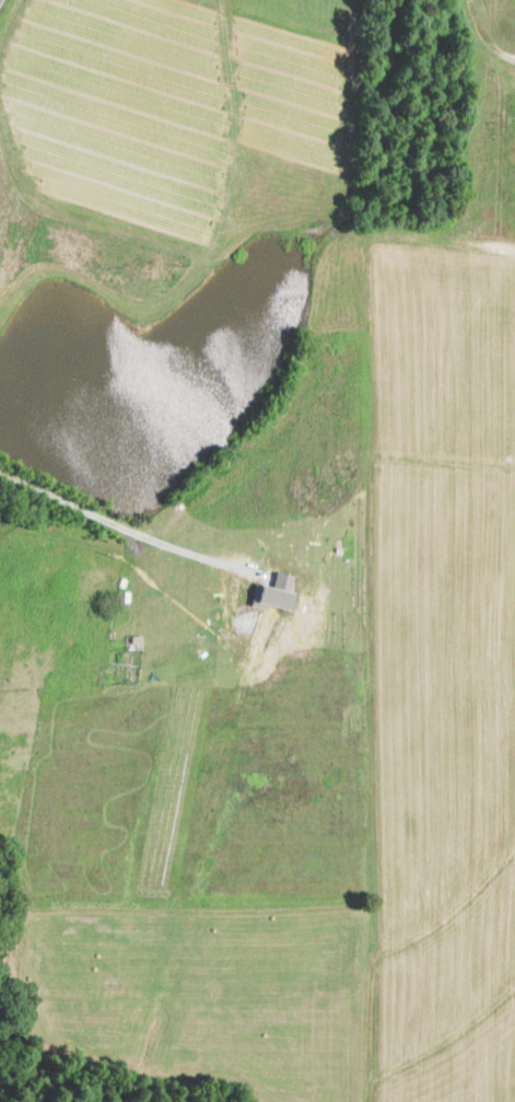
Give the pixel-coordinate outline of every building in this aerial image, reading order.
[(276,570),(293,575),(289,591),(292,591),(288,608),(267,603),(266,607),(249,604),(255,582),(271,585),(276,570)]
